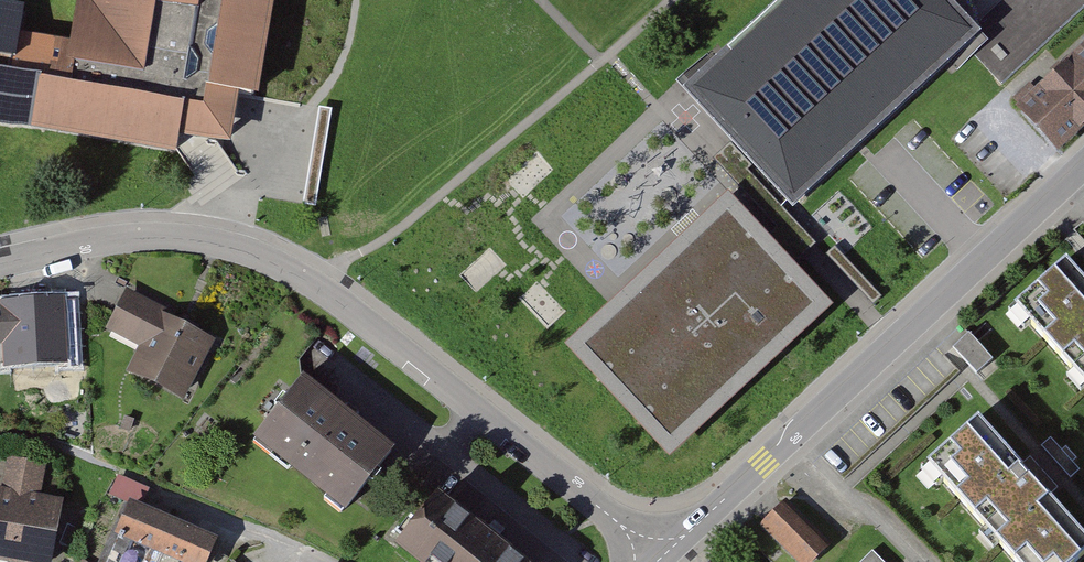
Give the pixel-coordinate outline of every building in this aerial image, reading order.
[(0,50),(0,97),(7,98),(8,89),(45,95),(39,133),(181,157),(184,139),(234,147),(242,99),(271,103),(288,0),(156,0),(156,1),(149,0),(89,0),(81,45),(15,35),(12,52),(0,50)] [(694,96),(803,211),(988,37),(954,0),(796,0),(694,96)] [(1023,107),(1065,151),(1083,133),(1083,49),(1023,107)] [(824,305),(730,203),(575,345),(669,447),(824,305)] [(1083,387),(1083,270),(1077,261),(1018,313),(1083,387)] [(223,342),(133,292),(112,331),(144,348),(132,369),(190,401),(223,342)] [(2,311),(2,318),(0,318),(0,348),(13,348),(13,367),(81,367),(81,322),(65,322),(65,311),(2,311)] [(957,352),(978,378),(992,366),(971,340),(957,352)] [(405,455),(313,380),(263,441),(356,516),(405,455)] [(1009,561),(1083,561),(1083,525),(988,421),(929,475),(1009,561)] [(0,487),(0,561),(49,561),(61,501),(44,498),(50,466),(11,459),(5,488),(0,487)] [(122,486),(116,500),(134,508),(120,540),(171,561),(212,561),(222,540),(145,507),(149,498),(122,486)] [(448,497),(408,548),(426,561),(531,561),(448,497)] [(792,503),(766,526),(799,561),(816,561),(832,547),(792,503)]
